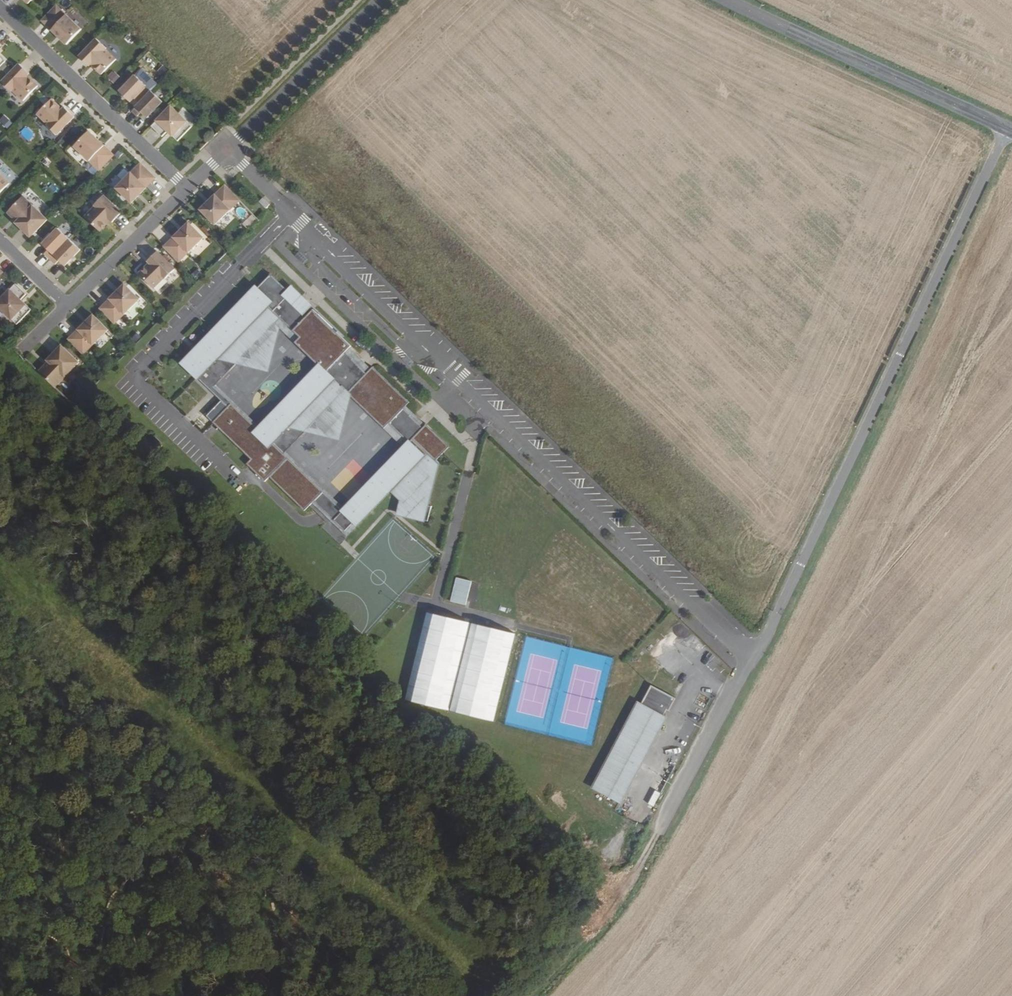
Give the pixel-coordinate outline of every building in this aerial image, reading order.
[(56,5),(41,21),(66,45),(81,29),(56,5)] [(106,48),(96,39),(79,56),(89,65),(91,63),(102,74),(116,60),(105,49),(106,48)] [(18,66),(1,83),(11,92),(13,90),(24,101),(37,86),(27,76),(27,75),(18,66)] [(167,72),(161,66),(157,71),(163,77),(167,72)] [(149,92),(150,91),(158,84),(141,68),(134,76),(145,86),(144,87),(149,92)] [(121,79),(114,72),(107,78),(114,85),(121,79)] [(145,86),(134,76),(119,92),(130,102),(133,99),(138,104),(149,92),(144,87),(145,86)] [(150,91),(149,92),(138,104),(131,111),(136,117),(140,112),(146,118),(161,102),(150,91)] [(51,100),(37,114),(48,124),(47,125),(57,134),(73,117),(64,108),(62,110),(51,100)] [(192,126),(171,106),(152,125),(163,136),(168,130),(179,140),(192,126)] [(0,117),(0,123),(6,129),(11,124),(2,115),(0,117)] [(88,132),(73,147),(98,171),(113,156),(88,132)] [(139,163),(115,188),(131,203),(155,178),(139,163)] [(9,184),(0,175),(0,193),(9,184)] [(225,186),(200,210),(215,225),(239,201),(225,186)] [(17,222),(16,223),(30,237),(47,220),(23,196),(8,213),(17,222)] [(120,213),(102,196),(93,206),(94,207),(83,218),(99,233),(109,222),(111,223),(120,213)] [(266,209),(269,205),(263,198),(259,202),(266,209)] [(179,261),(204,237),(189,222),(165,246),(179,261)] [(49,259),(69,239),(58,229),(42,245),(48,250),(44,254),(49,259)] [(80,250),(69,239),(49,259),(55,265),(59,261),(65,267),(80,250)] [(165,279),(175,269),(157,252),(148,261),(150,263),(139,274),(153,288),(164,278),(165,279)] [(428,521),(431,506),(428,505),(437,463),(436,461),(449,447),(426,425),(422,428),(410,416),(410,415),(403,408),(409,402),(373,367),(366,374),(352,360),(353,360),(345,352),(351,346),(313,310),(306,316),(287,297),(290,294),(271,274),(256,289),(255,287),(211,333),(214,336),(206,345),(203,342),(182,364),(227,407),(212,423),(251,459),(246,464),(265,481),(269,477),(304,511),(312,503),(323,491),(273,443),(288,427),(300,438),(305,432),(341,396),(337,393),(341,388),(384,429),(388,424),(408,443),(403,448),(343,510),(333,520),(345,531),(355,521),(358,524),(391,490),(402,500),(398,514),(428,521)] [(16,284),(0,301),(0,308),(18,325),(32,310),(21,300),(27,295),(16,284)] [(139,299),(124,285),(100,308),(115,323),(139,299)] [(93,315),(69,339),(84,354),(108,330),(93,315)] [(275,325),(236,365),(268,373),(280,330),(294,344),(299,339),(280,320),(275,325)] [(211,333),(203,342),(206,345),(214,336),(211,333)] [(77,363),(59,346),(45,361),(46,362),(37,372),(54,387),(77,363)] [(319,367),(314,371),(326,382),(330,378),(319,367)] [(211,376),(207,381),(214,388),(218,384),(211,376)] [(340,441),(352,398),(341,388),(337,393),(341,396),(305,432),(340,441)] [(274,414),(258,430),(263,434),(278,418),(274,414)] [(408,443),(388,424),(384,429),(403,448),(408,443)] [(284,453),(300,438),(288,427),(273,443),(284,453)] [(152,438),(142,445),(147,453),(157,446),(152,438)] [(347,536),(358,524),(355,521),(345,531),(333,520),(343,510),(323,491),(312,503),(322,513),(332,522),(347,536)] [(456,577),(450,602),(464,605),(470,581),(456,577)] [(470,623),(426,611),(404,699),(447,710),(470,623)] [(515,634),(470,623),(447,710),(492,721),(515,634)] [(592,787),(621,802),(665,718),(663,717),(666,710),(669,711),(676,698),(651,685),(641,704),(637,703),(592,787)]
